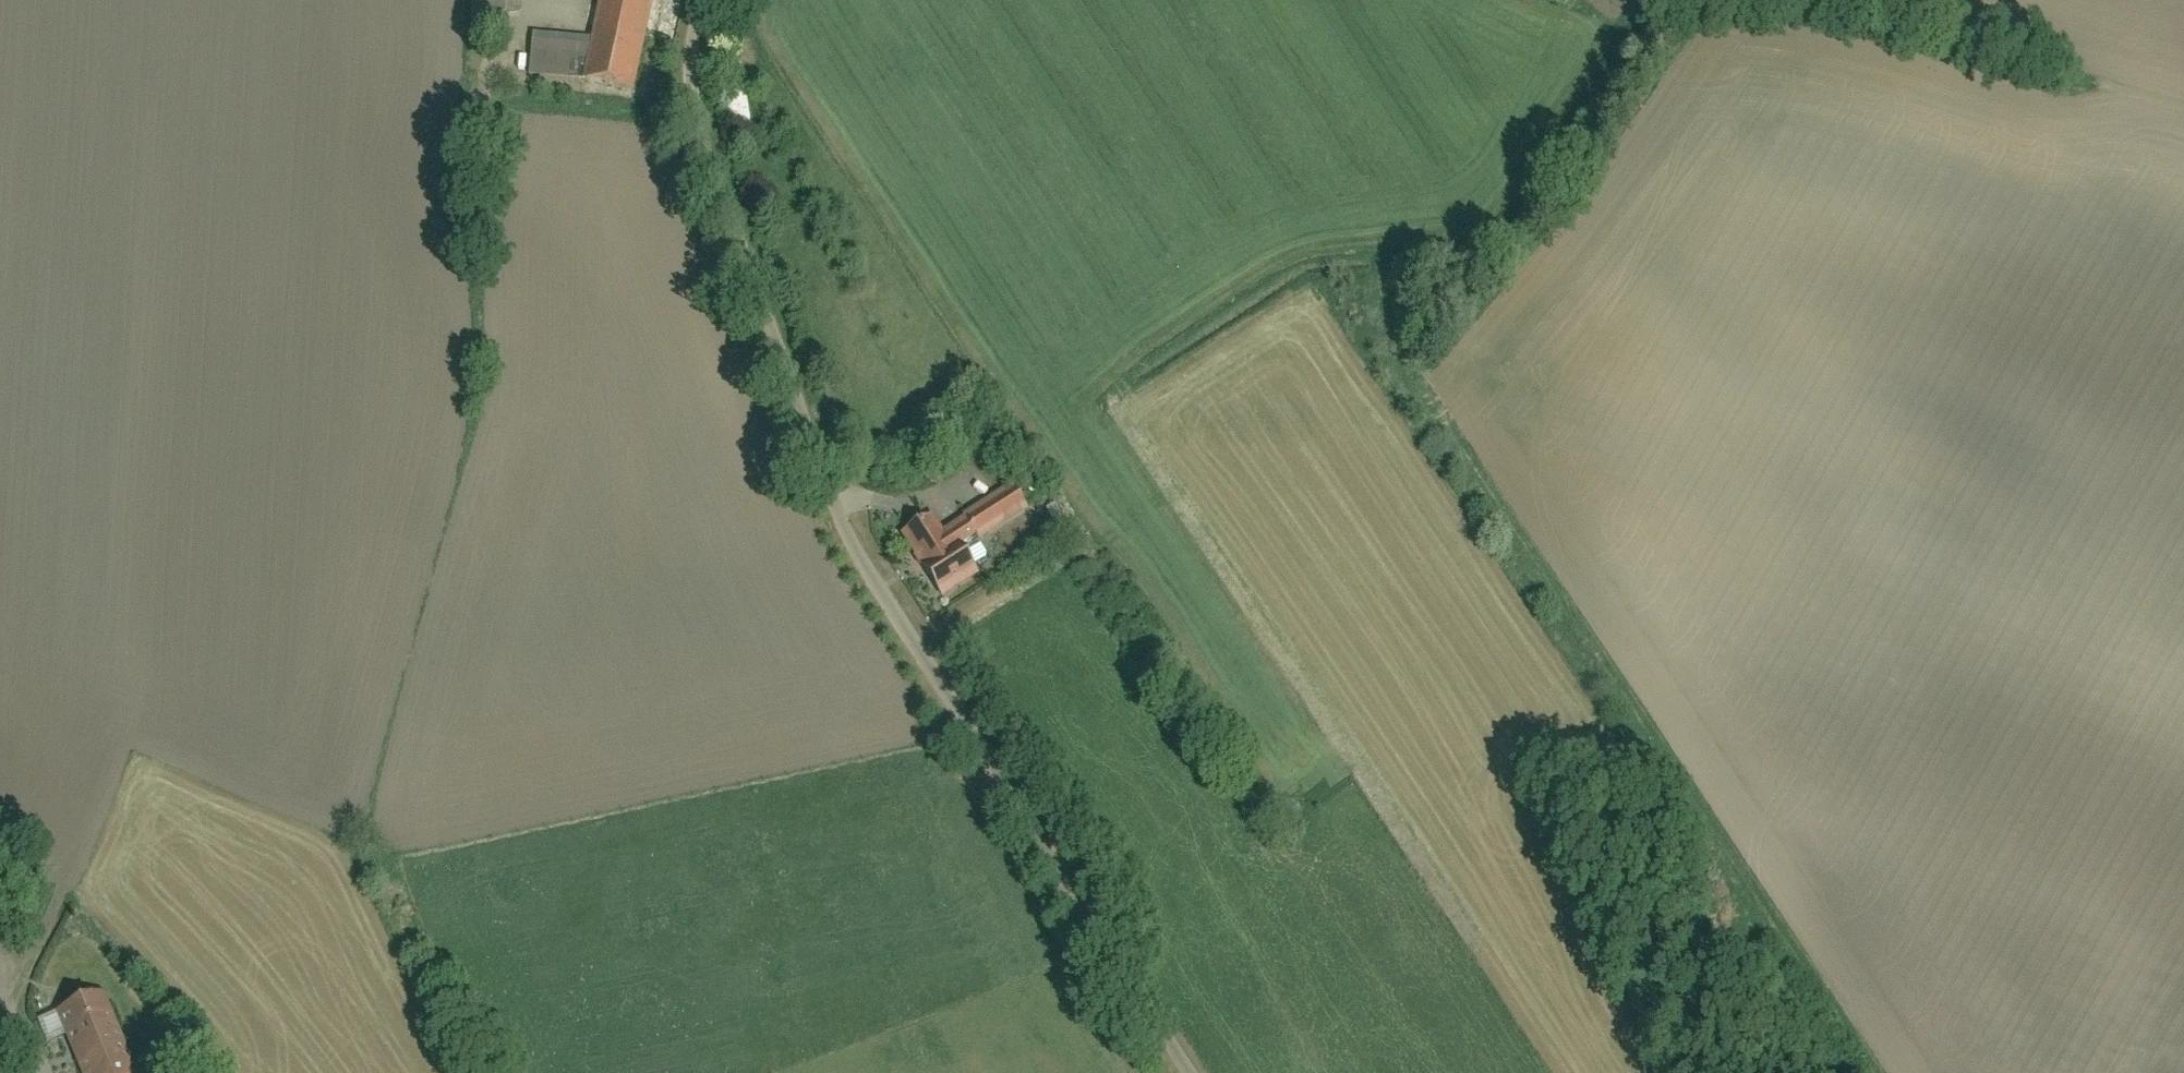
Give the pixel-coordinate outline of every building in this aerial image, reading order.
[(474,18),(518,14),(517,0),(472,0),(474,18)] [(587,82),(628,90),(646,0),(603,0),(587,82)] [(584,40),(533,35),(530,75),(581,80),(584,40)] [(750,79),(725,82),(731,128),(755,126),(750,79)] [(1011,485),(937,531),(926,514),(897,532),(918,566),(915,568),(936,601),(976,575),(959,548),(1025,507),(1011,485)] [(82,1072),(140,1072),(107,993),(57,1014),(82,1072)]
